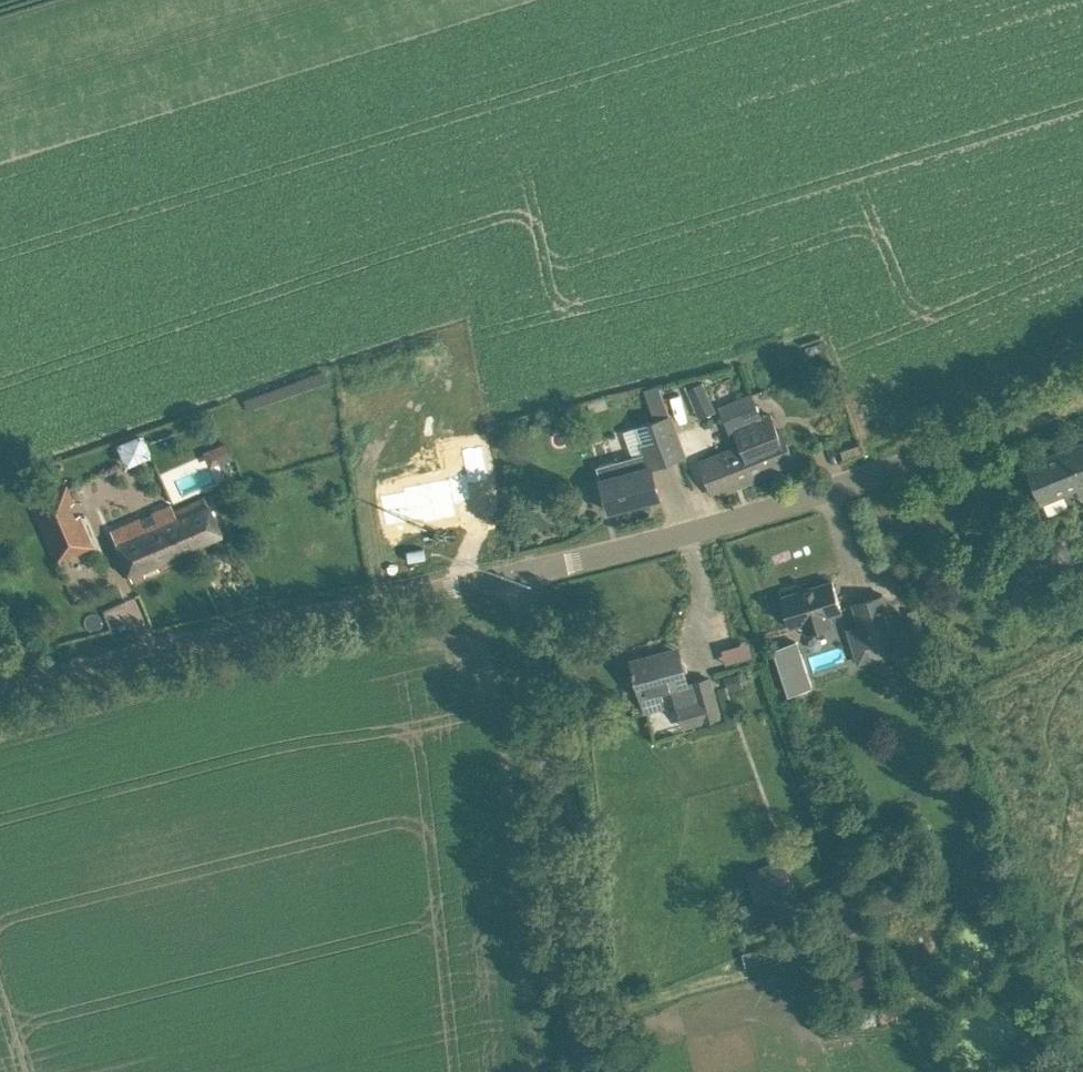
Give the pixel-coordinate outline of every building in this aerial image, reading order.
[(687,388),(694,403),(710,396),(703,381),(687,388)] [(735,430),(741,445),(755,478),(795,462),(782,429),(778,430),(770,411),(761,415),(751,394),(730,402),(735,414),(745,410),(750,423),(735,430)] [(721,407),(731,431),(735,430),(750,423),(745,410),(735,414),(730,402),(721,407)] [(636,426),(633,427),(640,444),(643,452),(645,451),(649,450),(653,467),(685,455),(670,413),(665,414),(656,418),(649,421),(641,424),(636,426)] [(143,432),(116,440),(123,465),(150,457),(143,432)] [(226,441),(212,447),(219,462),(233,456),(226,441)] [(1028,464),(1043,503),(1056,498),(1081,488),(1082,493),(1082,442),(1028,464)] [(471,500),(473,499),(470,482),(490,479),(483,443),(443,450),(448,477),(402,485),(403,489),(380,493),(385,524),(422,518),(423,522),(458,516),(455,502),(471,500)] [(755,478),(741,445),(702,460),(715,493),(755,478)] [(633,455),(597,465),(609,510),(661,495),(653,467),(649,450),(645,451),(643,452),(633,455)] [(92,545),(65,484),(30,499),(57,561),(92,545)] [(189,548),(221,533),(205,496),(174,509),(170,500),(108,527),(132,580),(191,554),(189,548)] [(831,624),(828,613),(842,609),(833,579),(782,595),(791,625),(804,621),(807,631),(831,624)] [(861,623),(847,627),(858,663),(871,659),(867,646),(869,645),(882,641),(889,639),(897,636),(883,593),(855,603),(861,623)] [(727,661),(754,654),(750,639),(723,647),(727,661)] [(774,647),(789,693),(812,686),(797,639),(774,647)] [(632,659),(642,696),(673,687),(683,725),(720,715),(709,677),(688,683),(679,651),(652,658),(651,654),(632,659)] [(748,871),(760,903),(795,890),(783,858),(748,871)] [(794,940),(745,950),(748,963),(796,953),(794,940)]
